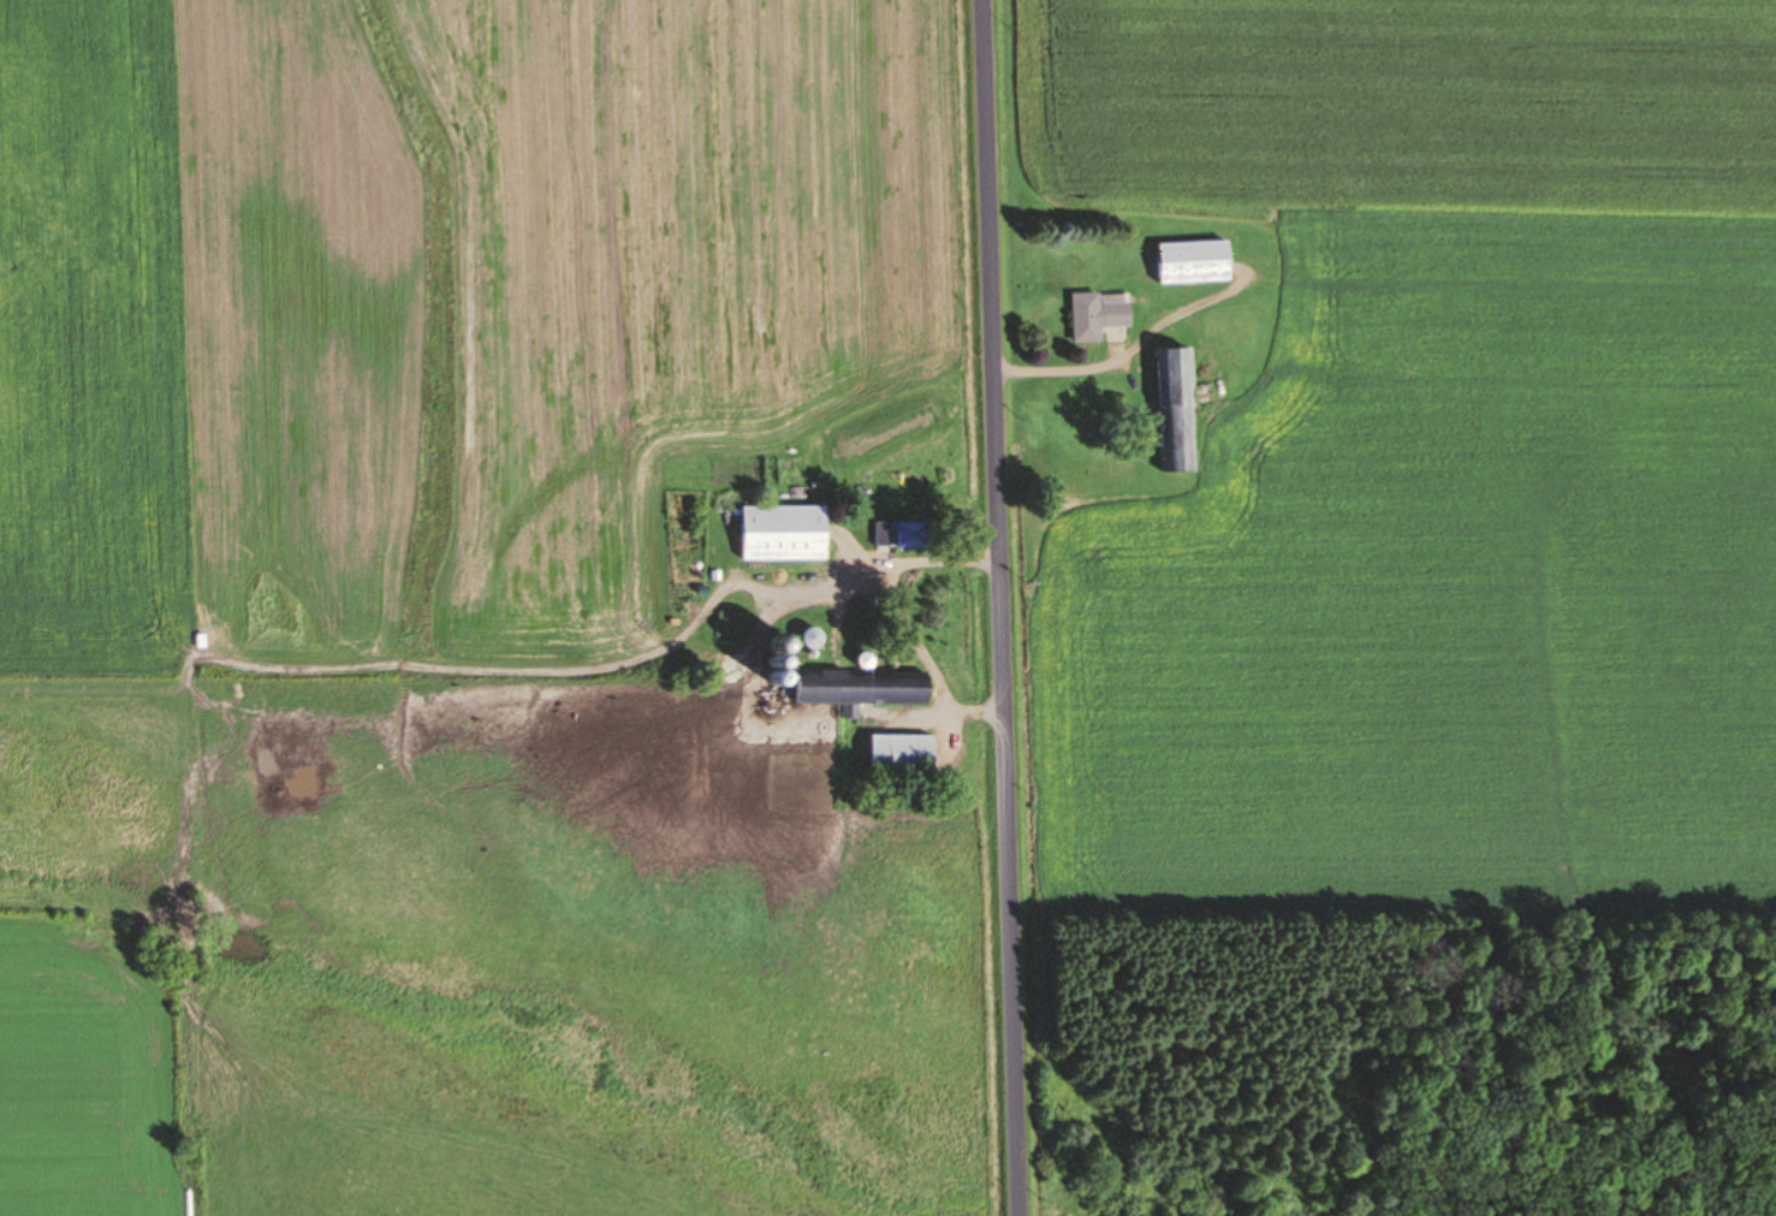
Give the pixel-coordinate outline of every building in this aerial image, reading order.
[(1229,241),(1159,244),(1160,284),(1231,282),(1229,241)] [(1132,293),(1073,294),(1073,344),(1102,344),(1102,328),(1132,328),(1132,293)] [(1158,334),(1163,474),(1196,473),(1191,333),(1158,334)] [(826,561),(826,506),(742,506),(742,561),(826,561)] [(877,549),(928,549),(928,523),(877,523),(877,549)] [(925,705),(925,677),(796,678),(796,704),(846,704),(846,706),(925,705)] [(871,737),(871,772),(933,772),(933,737),(871,737)]
